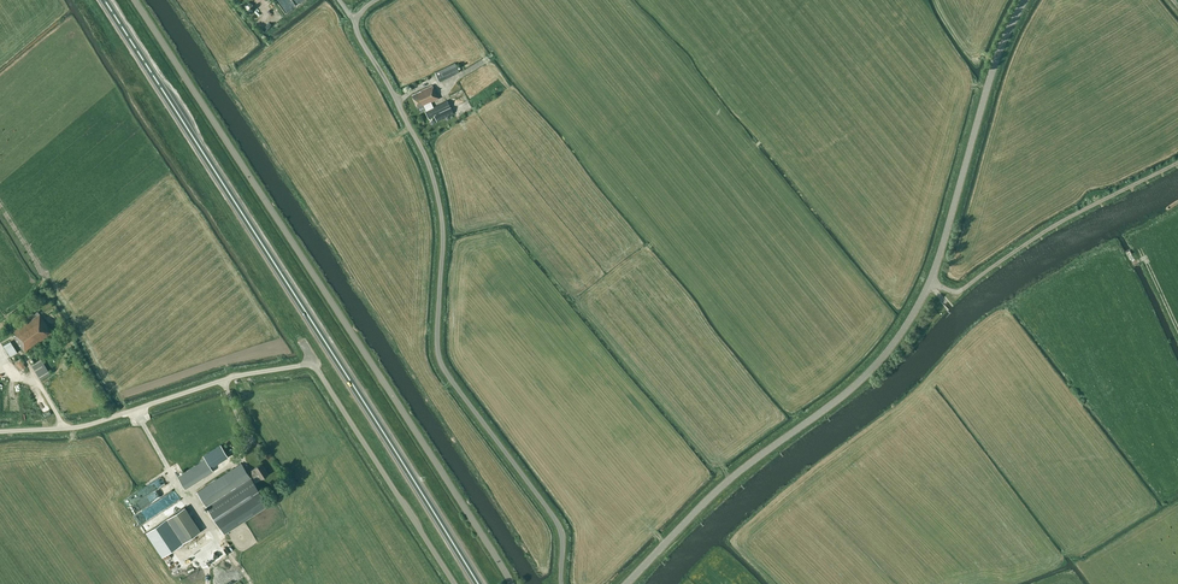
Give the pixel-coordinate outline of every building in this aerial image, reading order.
[(455,63),(450,66),(435,73),(439,81),(454,75),(459,72),(455,63)] [(440,98),(439,96),(435,89),(434,89),(432,85),(411,95),(417,107),(422,105),(422,106),(423,105),(426,110),(425,111),(428,118),(434,116),(437,121),(454,114),(447,100),(433,107),(431,102),(440,98)] [(460,90),(458,85),(449,89),(451,94),(460,90)] [(29,307),(24,310),(26,314),(26,313),(29,317),(31,319),(12,332),(15,337),(14,338),(24,352),(52,333),(37,311),(33,314),(29,307)] [(11,356),(17,352),(10,341),(3,346),(11,356)] [(21,369),(25,367),(20,358),(16,361),(21,369)] [(50,374),(41,358),(31,363),(40,380),(50,374)] [(45,400),(37,404),(41,411),(49,407),(45,400)] [(205,459),(178,477),(185,488),(213,470),(211,467),(228,457),(220,445),(204,456),(205,459)] [(219,527),(264,498),(252,479),(258,475),(261,479),(268,474),(261,464),(254,468),(247,473),(241,463),(197,492),(219,527)] [(183,508),(146,532),(162,556),(199,532),(183,508)] [(189,570),(195,583),(205,583),(197,567),(189,570)]
